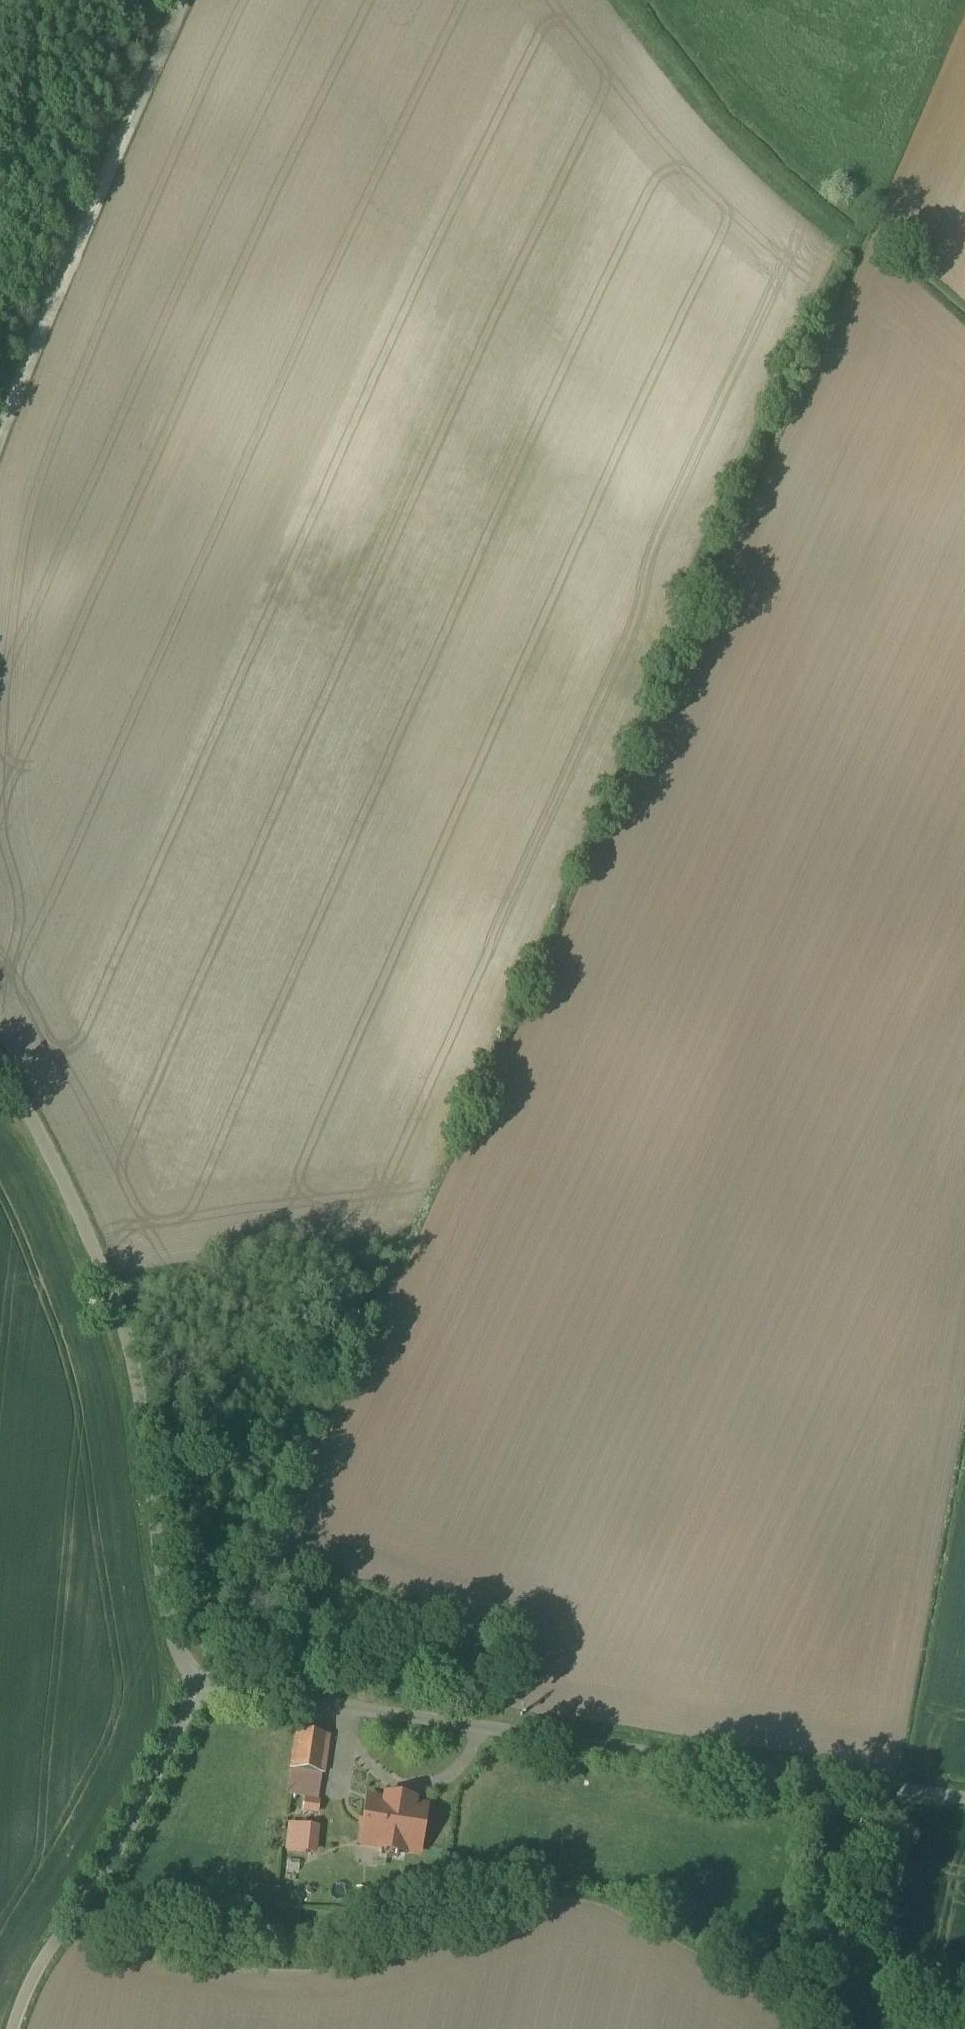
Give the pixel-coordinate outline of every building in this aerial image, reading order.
[(322,1759),(326,1719),(299,1716),(295,1757),(322,1759)] [(441,1792),(352,1779),(345,1824),(434,1838),(441,1792)] [(289,1852),(322,1853),(322,1824),(289,1823),(289,1852)]
